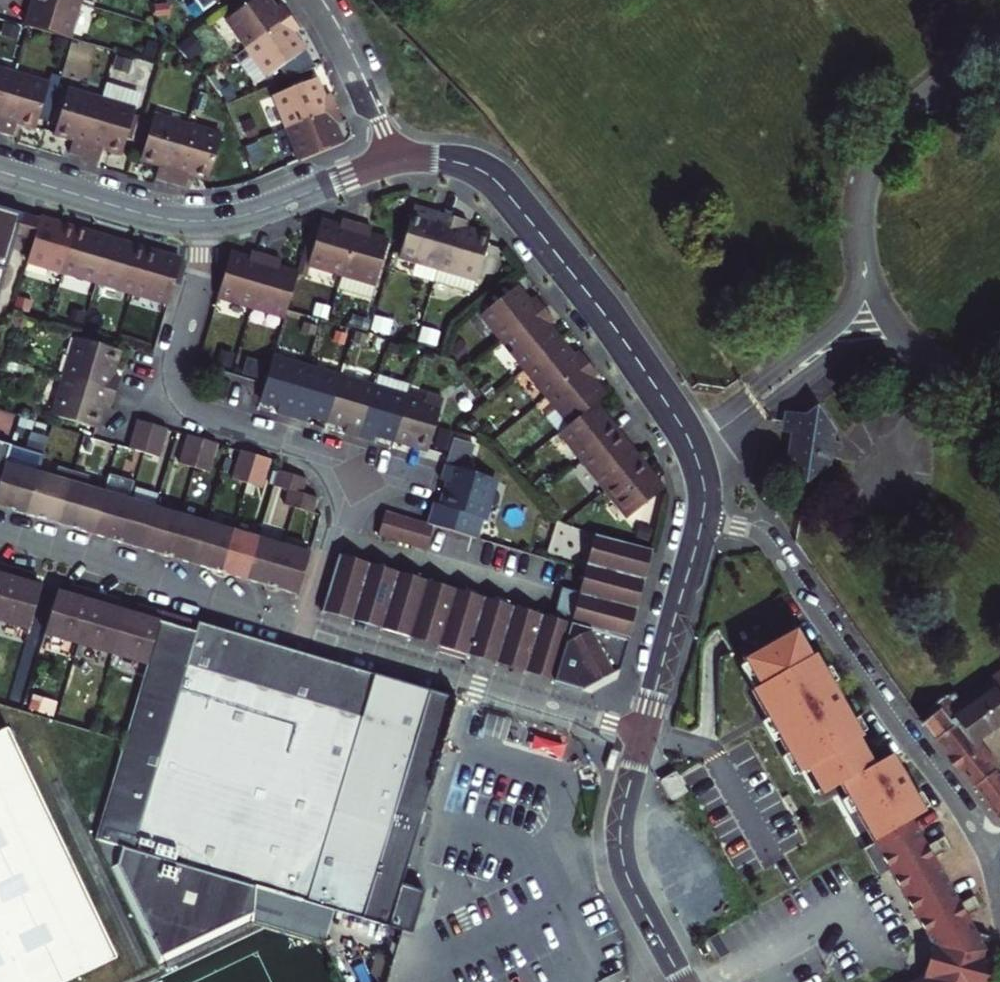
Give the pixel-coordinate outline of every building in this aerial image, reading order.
[(29,28),(68,39),(78,4),(65,0),(33,0),(25,27),(29,28)] [(203,12),(219,0),(194,0),(203,12)] [(289,18),(280,5),(273,10),(266,0),(254,0),(227,19),(247,48),(289,18)] [(289,18),(247,48),(267,76),(278,68),(286,79),(314,68),(302,52),(291,35),(298,30),(289,18)] [(20,28),(6,24),(4,30),(18,35),(20,28)] [(132,63),(116,59),(113,71),(129,76),(132,63)] [(15,75),(0,71),(0,125),(15,75)] [(15,75),(0,125),(0,134),(12,137),(16,122),(35,128),(48,85),(15,75)] [(274,96),(287,128),(336,108),(330,94),(322,98),(315,79),(274,96)] [(106,84),(101,101),(84,158),(98,162),(103,148),(122,154),(139,94),(106,84)] [(84,158),(101,101),(68,91),(55,134),(74,140),(69,154),(84,158)] [(300,161),(341,144),(333,126),(341,122),(336,108),(287,128),(300,161)] [(187,126),(153,116),(141,159),(160,165),(156,179),(170,184),(187,126)] [(220,136),(187,126),(170,184),(184,188),(188,174),(208,179),(220,136)] [(437,270),(452,219),(414,208),(398,258),(420,264),(416,277),(434,282),(437,270)] [(39,219),(21,214),(15,236),(33,241),(39,219)] [(33,241),(27,261),(62,272),(75,230),(39,219),(33,241)] [(437,270),(434,282),(473,293),(488,240),(464,233),(466,223),(452,219),(437,270)] [(319,224),(307,265),(341,274),(356,226),(341,222),(339,230),(319,224)] [(319,224),(310,228),(296,275),(304,277),(307,265),(319,224)] [(341,274),(337,289),(370,299),(386,244),(368,239),(370,230),(356,226),(341,274)] [(105,239),(75,230),(62,272),(98,282),(110,240),(105,239)] [(145,251),(110,240),(98,282),(133,292),(145,251)] [(133,292),(168,303),(180,261),(145,251),(133,292)] [(217,296),(251,307),(266,256),(251,252),(248,260),(230,255),(217,296)] [(266,256),(251,307),(284,316),(286,310),(289,298),(296,275),(278,269),(280,260),(266,256)] [(475,309),(480,316),(514,288),(509,282),(475,309)] [(480,316),(502,342),(542,309),(533,298),(527,304),(514,288),(480,316)] [(328,310),(316,307),(313,316),(325,319),(328,310)] [(524,370),(558,342),(545,327),(552,322),(542,309),(502,342),(524,370)] [(369,322),(360,319),(357,328),(366,331),(369,322)] [(386,327),(374,323),(372,332),(384,336),(386,327)] [(344,335),(334,332),(331,342),(341,345),(344,335)] [(76,339),(65,377),(116,393),(120,378),(111,375),(118,351),(76,339)] [(405,345),(390,341),(388,350),(402,355),(405,345)] [(571,358),(558,342),(524,370),(546,397),(587,364),(577,353),(571,358)] [(291,419),(306,368),(272,358),(264,384),(260,399),(279,405),(276,414),(291,419)] [(587,364),(546,397),(567,424),(591,405),(601,396),(589,381),(596,376),(587,364)] [(258,369),(246,365),(243,374),(255,377),(258,369)] [(326,419),(339,377),(306,368),(291,419),(305,423),(308,414),(326,419)] [(116,393),(65,377),(54,415),(95,428),(102,404),(111,407),(116,393)] [(373,387),(339,377),(326,419),(346,425),(343,434),(357,438),(373,387)] [(469,385),(457,394),(467,406),(478,396),(469,385)] [(394,439),(406,397),(373,387),(357,438),(372,443),(375,433),(394,439)] [(425,403),(406,397),(394,439),(427,449),(442,399),(427,395),(425,403)] [(567,424),(558,432),(582,461),(615,434),(591,405),(567,424)] [(798,437),(793,462),(810,483),(832,465),(834,456),(836,441),(837,428),(820,408),(807,417),(798,416),(793,419),(788,427),(791,435),(798,437)] [(144,453),(152,424),(137,420),(128,449),(144,453)] [(144,453),(153,456),(158,457),(167,429),(152,424),(144,453)] [(615,434),(582,461),(604,489),(637,462),(615,434)] [(194,468),(202,439),(188,435),(179,463),(194,468)] [(451,438),(444,465),(466,471),(474,445),(451,438)] [(217,444),(202,439),(194,468),(208,472),(217,444)] [(843,443),(836,441),(834,456),(841,457),(843,443)] [(6,453),(9,445),(0,442),(0,475),(6,453)] [(255,455),(240,450),(231,479),(246,484),(255,455)] [(25,515),(37,472),(21,467),(24,459),(6,453),(0,475),(0,507),(25,515)] [(255,455),(246,484),(260,488),(269,459),(255,455)] [(661,491),(637,462),(604,489),(627,518),(648,500),(661,491)] [(444,465),(439,480),(448,483),(441,507),(432,504),(426,523),(435,526),(477,539),(483,519),(494,480),(466,471),(444,465)] [(37,472),(25,515),(57,524),(72,473),(56,468),(53,476),(37,472)] [(288,490),(303,494),(307,480),(278,471),(274,486),(288,490)] [(72,473),(57,524),(83,532),(91,534),(103,491),(87,486),(89,478),(72,473)] [(108,476),(103,491),(91,534),(117,542),(130,499),(135,483),(108,476)] [(117,542),(143,550),(155,507),(154,506),(158,495),(135,488),(132,500),(130,499),(117,542)] [(284,505),(294,508),(312,514),(317,499),(303,494),(288,490),(284,505)] [(167,557),(180,514),(155,507),(143,550),(167,557)] [(382,510),(375,534),(428,550),(435,526),(426,523),(382,510)] [(206,522),(180,514),(167,557),(194,565),(206,522)] [(206,522),(194,565),(212,570),(221,573),(233,530),(206,522)] [(554,618),(570,623),(579,593),(596,535),(563,525),(553,560),(546,583),(563,587),(554,618)] [(258,537),(284,545),(286,535),(261,527),(258,537)] [(221,573),(246,580),(258,537),(233,530),(221,573)] [(596,535),(579,593),(636,610),(636,608),(633,607),(641,582),(643,583),(644,578),(642,577),(649,554),(651,554),(652,552),(603,537),(596,535)] [(246,580),(271,588),(284,545),(258,537),(246,580)] [(284,545),(271,588),(297,595),(309,557),(310,552),(284,545)] [(366,564),(338,555),(321,613),(324,613),(325,609),(350,617),(349,621),(352,621),(369,564),(366,564)] [(29,630),(41,587),(30,584),(33,574),(0,564),(0,621),(29,630)] [(378,629),(380,630),(397,572),(369,564),(352,621),(354,622),(355,618),(379,625),(378,629)] [(397,572),(380,630),(382,630),(383,626),(407,634),(406,638),(409,638),(426,581),(397,572)] [(426,581),(409,638),(411,639),(412,635),(436,643),(435,646),(437,646),(455,589),(426,581)] [(116,609),(119,600),(80,588),(71,585),(68,595),(58,592),(45,634),(147,664),(162,613),(138,605),(136,615),(116,609)] [(464,655),(466,655),(483,597),(455,589),(437,646),(439,648),(440,643),(465,651),(464,655)] [(570,623),(627,640),(628,638),(624,637),(632,611),(635,612),(636,610),(579,593),(570,623)] [(483,597),(466,655),(468,656),(470,652),(494,659),(493,663),(495,664),(513,606),(483,597)] [(522,672),(524,673),(541,615),(529,611),(513,606),(495,664),(497,665),(499,661),(523,668),(522,672)] [(198,623),(162,613),(147,664),(132,713),(124,743),(117,766),(95,839),(119,890),(157,967),(251,922),(323,944),(342,981),(387,981),(403,928),(411,930),(423,888),(400,881),(440,746),(454,699),(374,676),(198,623)] [(550,680),(553,681),(570,623),(554,618),(541,615),(524,673),(526,673),(527,669),(552,677),(550,680)] [(619,670),(627,640),(570,623),(553,681),(582,690),(604,678),(619,670)] [(797,630),(747,659),(761,685),(753,689),(800,773),(809,769),(824,796),(842,784),(875,842),(914,820),(926,813),(892,755),(874,764),(860,739),(864,738),(817,654),(813,655),(797,630)] [(922,724),(928,732),(936,743),(944,749),(999,822),(999,784),(973,748),(999,728),(999,677),(960,705),(956,700),(945,701),(931,711),(926,721),(922,724)] [(11,735),(0,732),(0,981),(63,981),(116,957),(11,735)] [(670,802),(687,792),(675,772),(658,782),(670,802)] [(914,820),(875,842),(863,849),(876,871),(879,876),(890,869),(916,915),(931,943),(923,974),(909,981),(987,981),(993,959),(982,956),(988,935),(978,932),(969,915),(979,909),(974,899),(963,905),(960,900),(938,862),(935,857),(946,851),(941,841),(930,847),(926,841),(914,820)]
